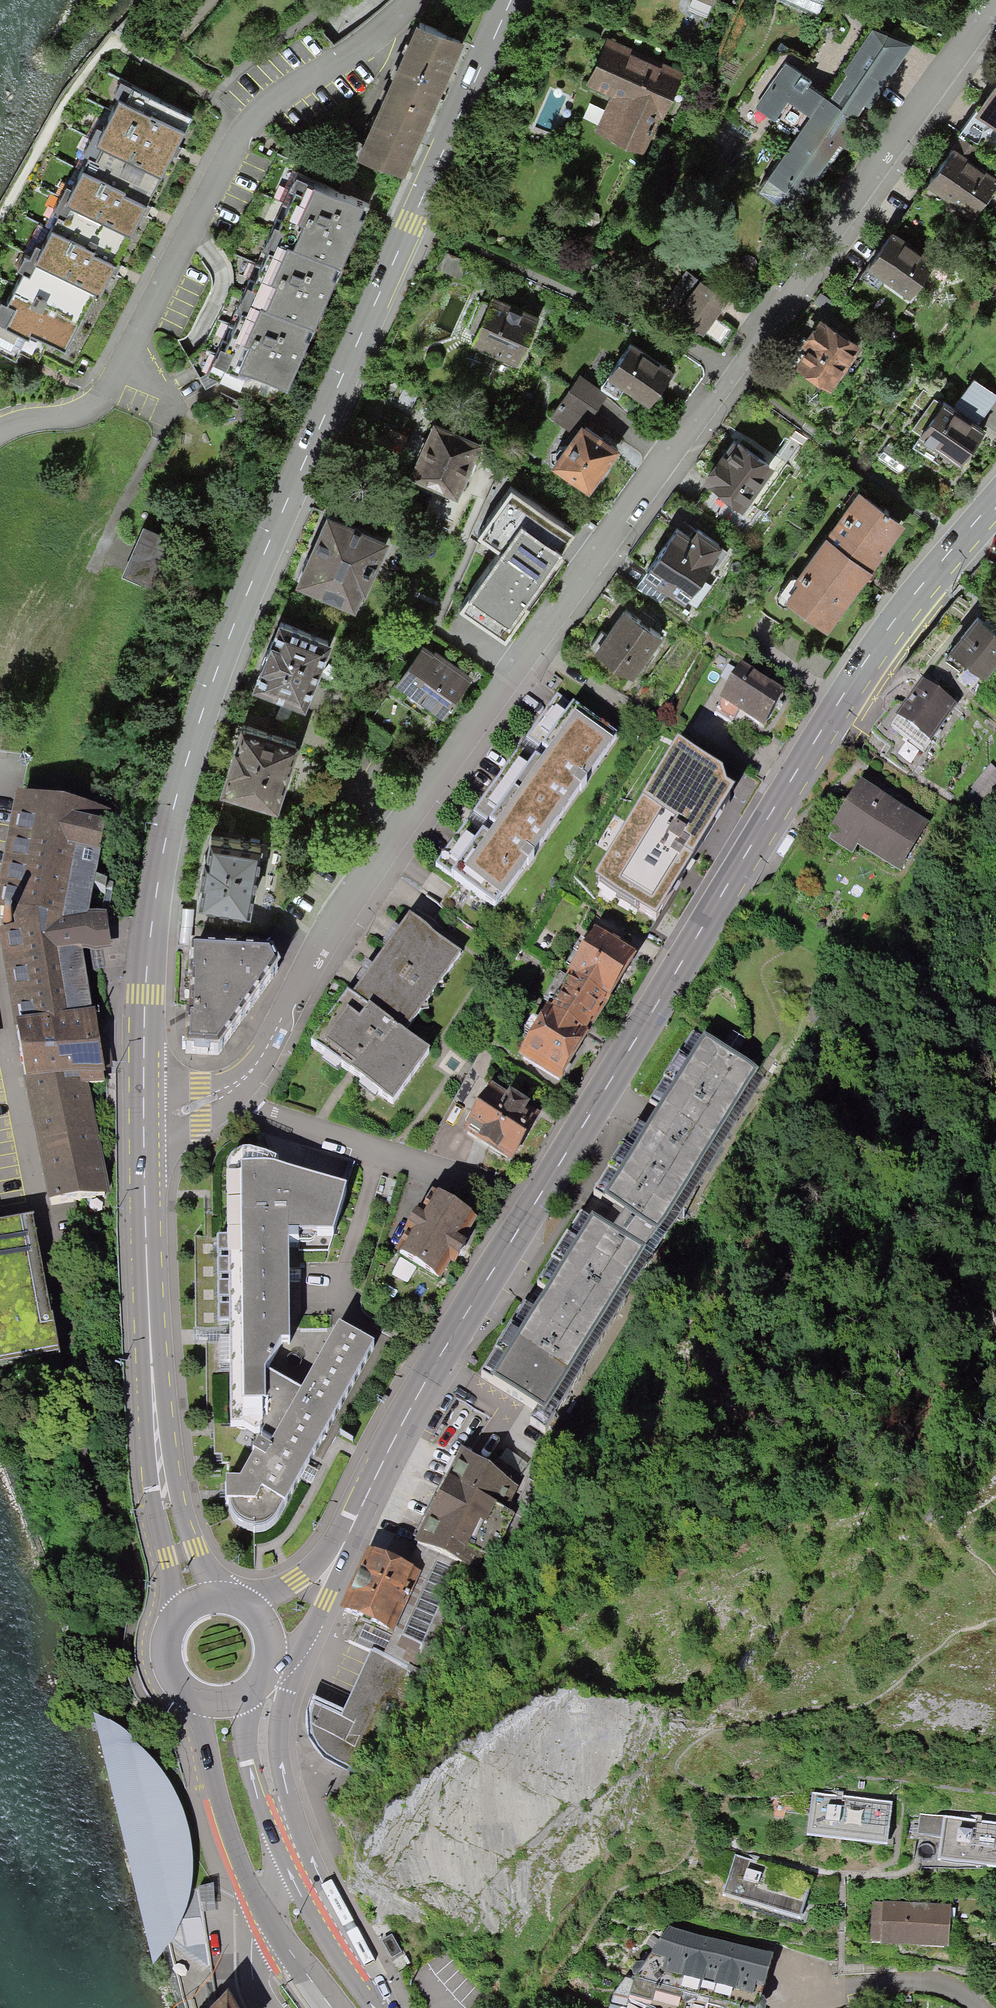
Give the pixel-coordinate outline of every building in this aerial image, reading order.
[(750,186),(790,215),(908,48),(868,19),(821,87),(782,59),(749,105),(788,132),(750,186)] [(447,75),(461,43),(415,23),(357,157),(404,177),(415,150),(447,75)] [(646,152),(681,77),(664,69),(605,42),(586,82),(612,96),(596,129),(646,152)] [(995,123),(995,79),(975,108),(995,123)] [(64,351),(182,120),(111,84),(0,302),(0,318),(64,351)] [(929,181),(969,211),(995,178),(955,147),(947,157),(929,181)] [(287,381),(362,204),(300,178),(226,355),(287,381)] [(908,293),(932,260),(891,230),(883,241),(867,263),(908,293)] [(699,338),(724,302),(683,273),(669,293),(682,303),(671,318),(699,338)] [(517,366),(536,319),(489,299),(469,346),(517,366)] [(827,385),(860,339),(822,312),(789,357),(827,385)] [(625,344),(604,374),(647,403),(667,373),(625,344)] [(587,423),(607,395),(577,374),(557,402),(587,423)] [(953,410),(976,427),(995,399),(995,396),(974,380),(953,410)] [(920,436),(963,466),(979,444),(986,434),(976,427),(953,410),(936,397),(925,390),(917,402),(927,409),(914,428),(922,433),(920,436)] [(479,443),(431,423),(413,467),(461,486),(479,443)] [(552,458),(585,485),(613,450),(580,424),(552,458)] [(696,479),(740,511),(771,469),(727,438),(696,479)] [(575,529),(511,482),(477,528),(499,544),(466,588),(468,590),(458,603),(503,636),(529,601),(525,598),(575,529)] [(869,578),(905,529),(859,495),(796,580),(790,581),(778,598),(778,605),(784,609),(788,607),(826,635),(869,578)] [(294,583),(351,609),(382,541),(325,515),(294,583)] [(668,596),(685,608),(727,548),(684,518),(642,578),(668,596)] [(174,543),(140,529),(120,581),(154,595),(174,543)] [(594,656),(634,683),(664,639),(624,612),(594,656)] [(247,676),(305,702),(331,644),(274,618),(247,676)] [(944,661),(960,673),(964,667),(983,681),(995,665),(995,634),(991,629),(977,619),(944,661)] [(396,688),(442,721),(471,680),(425,647),(396,688)] [(776,710),(787,692),(741,663),(719,699),(723,702),(713,717),(731,728),(740,714),(764,729),(776,710)] [(922,684),(890,728),(923,752),(955,708),(948,702),(922,684)] [(438,869),(494,908),(615,740),(559,699),(521,751),(474,818),(438,869)] [(218,785),(270,805),(293,744),(241,725),(218,785)] [(684,868),(732,788),(722,782),(720,766),(677,740),(594,878),(656,915),(684,868)] [(897,874),(925,827),(911,819),(862,789),(834,835),(828,844),(848,857),(853,848),(897,874)] [(57,927),(78,813),(14,801),(0,877),(0,978),(9,1032),(12,1048),(20,1095),(39,1204),(103,1193),(84,1082),(106,1078),(95,1015),(76,1019),(66,961),(108,953),(105,937),(102,919),(57,927)] [(197,894),(244,902),(254,845),(207,837),(197,894)] [(458,953),(409,919),(370,975),(317,1050),(360,1080),(396,1105),(430,1056),(401,1036),(458,953)] [(587,1036),(638,952),(615,938),(595,926),(585,941),(581,938),(566,963),(572,964),(566,974),(558,969),(543,994),(550,998),(517,1052),(561,1078),(579,1050),(587,1036)] [(187,957),(181,1048),(212,1048),(243,1005),(277,960),(187,957)] [(480,1374),(547,1414),(758,1069),(694,1030),(649,1103),(659,1109),(647,1129),(636,1123),(594,1193),(626,1213),(618,1226),(615,1230),(581,1211),(538,1285),(547,1290),(541,1299),(537,1306),(526,1299),(480,1374)] [(463,1127),(509,1158),(540,1112),(526,1103),(527,1100),(509,1087),(506,1091),(493,1082),(463,1127)] [(235,1160),(229,1170),(232,1428),(244,1428),(255,1434),(262,1435),(262,1440),(273,1445),(269,1452),(260,1447),(240,1484),(225,1484),(226,1505),(231,1505),(232,1515),(236,1521),(243,1527),(253,1531),(262,1531),(269,1529),(276,1522),(285,1507),(305,1472),(373,1351),(338,1328),(302,1396),(265,1374),(282,1345),(290,1346),(290,1280),(290,1245),(312,1245),(316,1242),(316,1235),(334,1235),(347,1192),(278,1169),(278,1163),(244,1156),(235,1160)] [(467,1243),(464,1241),(478,1219),(439,1194),(422,1220),(416,1215),(405,1232),(409,1234),(397,1252),(440,1280),(451,1261),(454,1263),(467,1243)] [(43,1357),(19,1220),(0,1224),(0,1364),(43,1357)] [(415,1543),(481,1575),(490,1557),(493,1558),(514,1514),(511,1513),(522,1488),(462,1451),(415,1543)] [(368,1549),(340,1609),(393,1634),(421,1574),(368,1549)] [(394,1707),(411,1669),(372,1650),(344,1712),(335,1709),(313,1698),(305,1722),(311,1743),(327,1762),(348,1771),(350,1768),(357,1772),(388,1705),(394,1707)] [(94,1712),(152,1963),(170,1942),(189,1961),(213,1978),(200,1911),(198,1888),(191,1889),(193,1847),(185,1813),(173,1788),(154,1761),(132,1736),(111,1721),(94,1712)] [(887,1846),(892,1802),(812,1793),(807,1837),(887,1846)] [(945,1816),(939,1861),(995,1868),(995,1823),(945,1816)] [(801,1920),(814,1877),(734,1853),(721,1895),(801,1920)] [(198,1888),(200,1911),(215,1909),(213,1883),(197,1886),(198,1888)] [(950,1948),(952,1905),(871,1901),(869,1943),(950,1948)] [(774,1954),(670,1927),(635,1977),(627,1975),(612,1996),(652,2007),(759,2007),(774,1954)] [(392,1935),(382,1941),(392,1958),(402,1952),(392,1935)] [(228,1988),(209,2007),(238,2007),(228,1988)]
